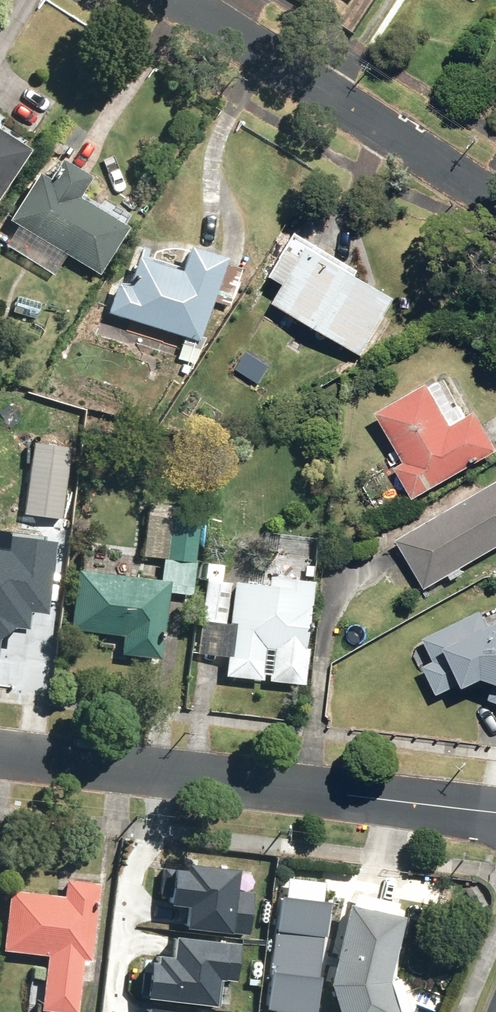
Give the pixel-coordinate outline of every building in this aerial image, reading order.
[(24,155),(18,151),(23,143),(0,128),(0,193),(24,155)] [(11,228),(0,245),(50,278),(63,258),(94,278),(130,217),(106,201),(101,209),(74,191),(81,181),(52,162),(38,182),(30,177),(1,221),(11,228)] [(388,303),(345,278),(350,269),(292,236),(266,280),(278,287),(266,308),(356,359),(388,303)] [(109,285),(104,314),(192,343),(218,263),(181,250),(172,275),(157,270),(156,273),(151,271),(152,266),(131,259),(121,289),(109,285)] [(39,303),(14,298),(9,320),(34,326),(39,303)] [(422,388),(372,418),(402,466),(390,473),(409,504),(493,452),(470,414),(447,428),(422,388)] [(64,450),(29,447),(24,517),(59,520),(64,450)] [(391,543),(421,590),(444,576),(448,582),(460,575),(457,570),(495,546),(495,481),(465,501),(462,496),(391,543)] [(95,574),(70,573),(67,633),(118,635),(117,657),(155,659),(158,589),(191,590),(194,533),(174,532),(175,504),(154,503),(153,519),(143,519),(141,550),(106,548),(105,564),(95,563),(95,574)] [(261,583),(202,580),(197,655),(223,657),(221,680),(299,685),(308,541),(264,538),(261,583)] [(0,569),(0,640),(31,643),(37,573),(0,569)] [(60,584),(40,583),(31,684),(51,686),(60,584)] [(483,629),(477,616),(409,646),(417,664),(421,671),(432,697),(452,688),(454,694),(476,684),(495,692),(495,624),(483,629)] [(238,861),(177,859),(177,866),(165,866),(164,881),(151,881),(150,910),(175,911),(175,933),(236,935),(238,861)] [(91,886),(61,883),(60,897),(5,893),(0,952),(0,953),(42,957),(37,1011),(73,1011),(77,965),(84,966),(91,886)] [(278,892),(267,1009),(302,1011),(312,1011),(324,896),(278,892)] [(341,907),(320,998),(325,1011),(389,1011),(380,979),(395,923),(341,907)] [(236,935),(175,933),(174,952),(153,951),(151,1002),(209,1004),(210,983),(234,984),(236,935)] [(140,1002),(139,1011),(209,1011),(209,1004),(151,1002),(140,1002)]
